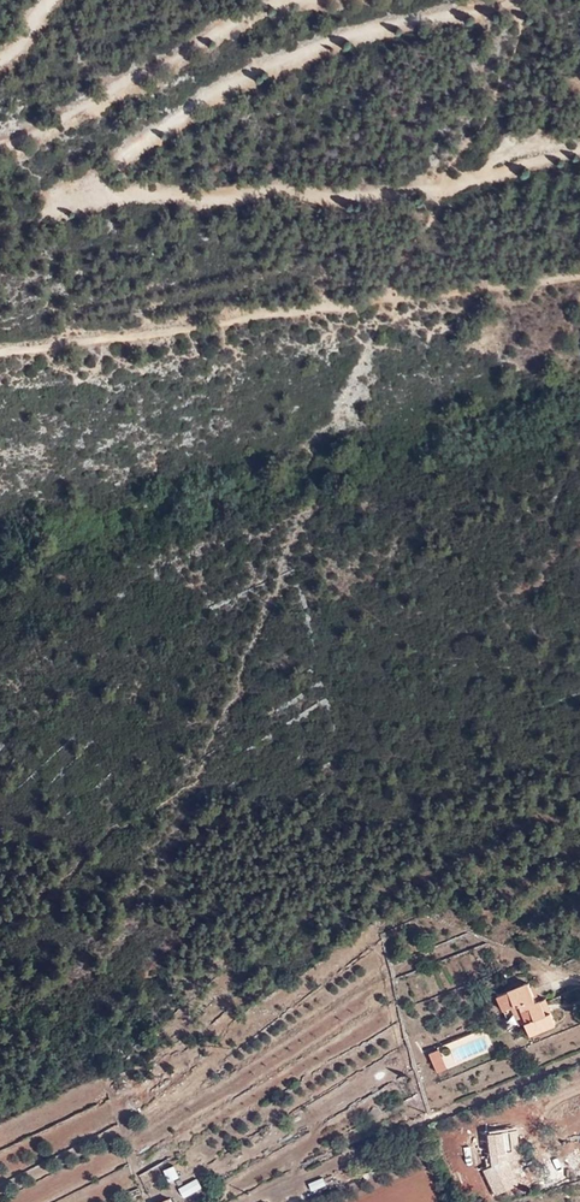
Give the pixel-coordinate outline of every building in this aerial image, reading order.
[(521,986),(507,992),(514,1008),(518,1006),(520,1010),(528,1007),(533,1020),(523,1024),(529,1037),(555,1025),(549,1014),(545,1015),(540,1002),(534,1004),(530,995),(525,997),(521,986)] [(440,1051),(431,1055),(438,1073),(448,1068),(440,1051)] [(523,1129),(490,1132),(493,1164),(497,1174),(492,1177),(493,1179),(489,1182),(495,1194),(518,1184),(514,1175),(518,1174),(516,1164),(523,1160),(525,1157),(523,1129)] [(562,1159),(546,1165),(548,1169),(535,1174),(542,1192),(571,1180),(562,1159)] [(175,1165),(165,1169),(170,1181),(180,1177),(175,1165)] [(309,1183),(312,1191),(326,1185),(323,1177),(309,1183)] [(197,1179),(180,1189),(185,1198),(202,1189),(197,1179)] [(164,1191),(147,1199),(149,1201),(169,1201),(164,1191)] [(265,1198),(266,1201),(290,1201),(287,1191),(265,1198)]
